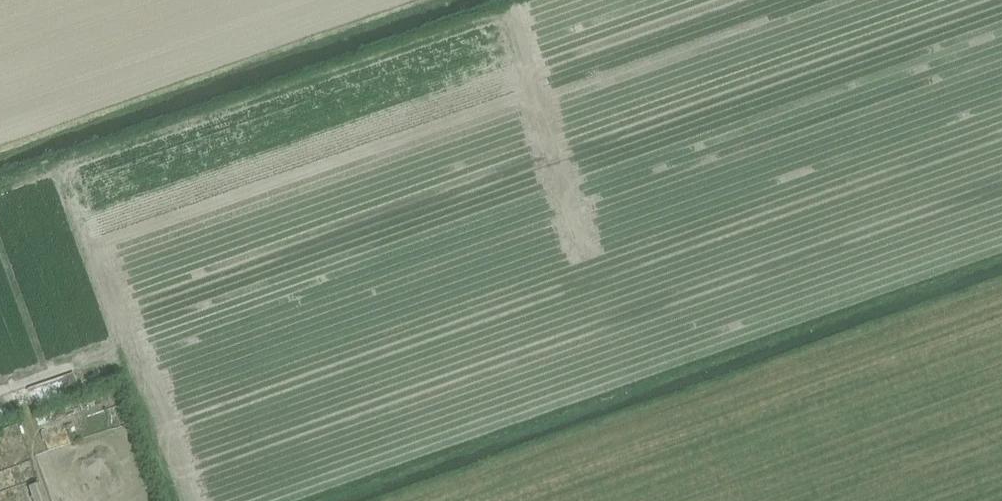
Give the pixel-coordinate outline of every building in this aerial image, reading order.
[(16,484),(21,500),(32,500),(27,481),(16,484)]
